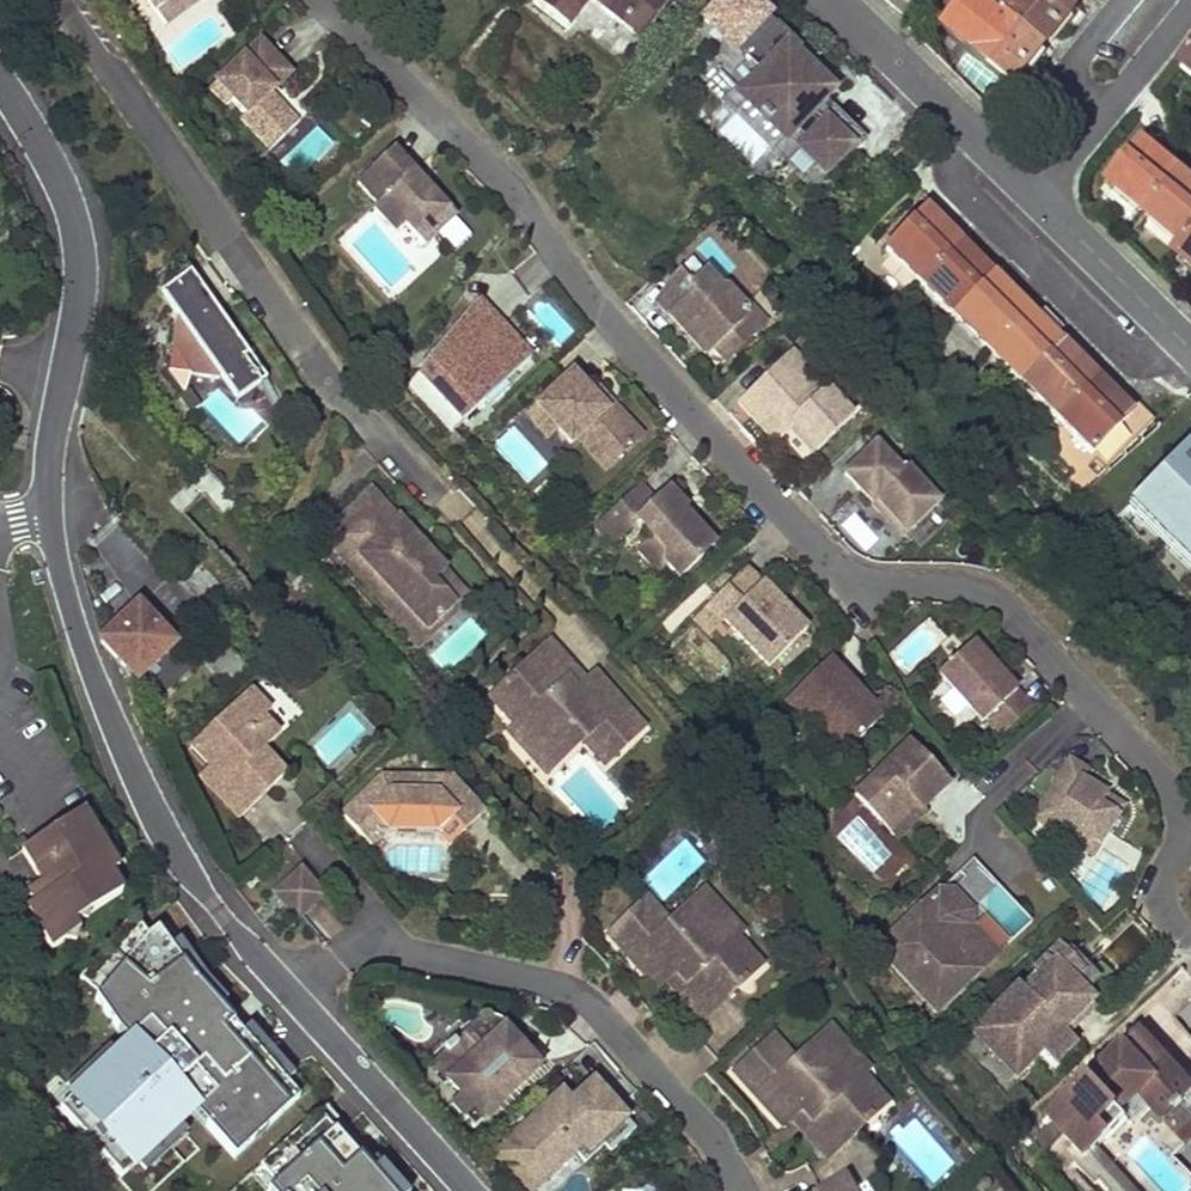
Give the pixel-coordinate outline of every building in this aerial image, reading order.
[(155,11),(171,0),(147,0),(155,11)] [(164,25),(200,0),(171,0),(155,11),(164,25)] [(532,2),(568,29),(590,1),(623,27),(644,0),(533,0),(532,2)] [(670,0),(644,0),(623,27),(639,39),(670,0)] [(944,26),(1014,84),(1031,63),(1044,48),(1003,14),(986,0),(967,0),(944,26)] [(1003,14),(1044,48),(1074,12),(1065,5),(1059,0),(1015,0),(1003,14)] [(857,151),(864,143),(823,101),(829,95),(822,87),(793,59),(799,53),(775,29),(743,61),(762,79),(746,95),(762,111),(760,114),(768,122),(771,119),(788,136),(793,131),(806,144),(800,149),(829,178),(845,162),(857,151)] [(290,76),(260,42),(210,87),(225,105),(231,99),(244,114),(240,117),(269,150),(296,125),(269,95),(290,76)] [(1174,71),(1190,85),(1190,49),(1174,71)] [(955,72),(995,98),(1007,79),(967,54),(955,72)] [(1142,148),(1108,191),(1126,205),(1144,221),(1179,178),(1142,148)] [(845,162),(863,181),(875,169),(857,151),(845,162)] [(447,213),(392,153),(357,184),(377,207),(373,210),(395,235),(405,227),(423,248),(440,233),(433,225),(447,213)] [(1144,221),(1159,233),(1182,251),(1190,240),(1190,188),(1179,178),(1144,221)] [(934,207),(885,256),(918,289),(967,241),(950,224),(934,207)] [(433,225),(440,233),(454,221),(447,213),(433,225)] [(1182,251),(1175,261),(1190,274),(1190,240),(1182,251)] [(967,241),(918,289),(951,324),(1001,276),(983,258),(967,241)] [(231,333),(189,272),(159,293),(176,318),(172,344),(193,373),(218,378),(222,375),(234,393),(260,375),(238,343),(233,347),(226,337),(231,333)] [(746,314),(726,292),(720,292),(706,277),(693,289),(681,276),(657,303),(685,335),(693,328),(712,349),(721,340),(733,353),(756,332),(744,318),(746,314)] [(1001,276),(951,324),(985,359),(1034,310),(1016,292),(1001,276)] [(501,327),(477,300),(456,326),(468,339),(469,340),(476,333),(484,342),(501,327)] [(1034,310),(985,359),(1019,393),(1068,345),(1051,329),(1034,310)] [(531,359),(501,327),(484,342),(476,333),(469,340),(468,339),(456,327),(456,326),(420,370),(466,420),(486,402),(476,391),(496,371),(506,382),(531,359)] [(704,356),(712,349),(693,328),(685,335),(704,356)] [(238,343),(231,333),(226,337),(233,347),(238,343)] [(725,361),(733,353),(721,340),(712,349),(725,361)] [(1068,345),(1019,393),(1052,427),(1101,380),(1081,359),(1068,345)] [(850,421),(790,355),(738,403),(766,435),(784,418),(794,429),(816,453),(850,421)] [(506,382),(496,371),(476,391),(486,402),(506,382)] [(222,375),(218,378),(235,403),(265,382),(260,375),(234,393),(222,375)] [(604,412),(591,397),(571,375),(526,416),(547,439),(556,431),(570,445),(587,430),(616,461),(640,439),(610,406),(604,412)] [(1101,380),(1052,427),(1098,476),(1148,427),(1121,399),(1101,380)] [(189,389),(178,396),(184,405),(195,398),(189,389)] [(610,406),(597,391),(591,397),(604,412),(610,406)] [(195,398),(184,405),(189,413),(200,405),(195,398)] [(794,429),(784,418),(766,435),(776,445),(794,429)] [(605,471),(616,461),(587,430),(576,440),(605,471)] [(1131,492),(1190,552),(1190,440),(1131,492)] [(875,448),(844,476),(879,514),(883,510),(906,535),(936,506),(905,472),(900,477),(875,448)] [(667,493),(658,502),(644,485),(599,526),(615,543),(637,523),(652,540),(637,554),(656,575),(664,567),(677,581),(712,548),(689,523),(684,525),(677,517),(684,511),(667,493)] [(417,551),(406,539),(410,535),(368,490),(347,509),(351,513),(324,538),(390,610),(400,601),(426,629),(451,606),(428,581),(440,569),(421,547),(417,551)] [(1131,492),(1122,499),(1190,569),(1190,552),(1131,492)] [(347,509),(320,534),(324,538),(351,513),(347,509)] [(883,510),(879,514),(901,538),(906,535),(883,510)] [(853,514),(841,526),(864,548),(876,535),(853,514)] [(611,548),(615,543),(599,526),(595,530),(611,548)] [(421,547),(410,535),(406,539),(417,551),(421,547)] [(467,598),(440,569),(428,581),(451,606),(426,629),(400,601),(390,610),(387,612),(416,644),(467,598)] [(805,636),(746,571),(708,606),(767,671),(805,636)] [(177,646),(139,606),(101,641),(137,683),(177,646)] [(709,678),(725,661),(691,627),(675,644),(709,678)] [(248,668),(222,640),(207,654),(233,682),(248,668)] [(540,736),(560,759),(582,739),(605,763),(642,729),(593,675),(584,683),(576,692),(566,681),(575,673),(548,644),(490,696),(516,724),(533,743),(540,736)] [(1031,710),(972,645),(939,675),(983,724),(988,718),(1003,734),(1031,710)] [(845,753),(883,719),(830,660),(792,695),(816,722),(845,753)] [(566,681),(576,692),(584,683),(575,673),(566,681)] [(198,777),(238,819),(284,776),(262,752),(278,737),(262,720),(270,712),(249,691),(201,737),(219,757),(206,769),(198,777)] [(816,722),(792,695),(786,700),(810,727),(816,722)] [(509,730),(547,771),(560,759),(540,736),(533,743),(516,724),(509,730)] [(201,737),(188,749),(206,769),(219,757),(201,737)] [(916,807),(922,813),(948,788),(906,746),(854,796),(889,833),(916,807)] [(1035,820),(1094,857),(1124,809),(1083,783),(1088,775),(1071,763),(1035,820)] [(341,815),(369,846),(396,822),(424,823),(447,847),(478,819),(444,782),(380,779),(341,815)] [(896,840),(923,814),(922,813),(916,807),(889,833),(896,840)] [(119,876),(84,818),(21,855),(40,888),(26,895),(33,907),(27,911),(51,951),(79,934),(74,926),(122,897),(112,879),(119,876)] [(997,886),(972,860),(945,886),(969,912),(978,904),(997,886)] [(282,908),(308,885),(286,861),(261,883),(282,908)] [(745,931),(703,886),(690,899),(711,921),(718,914),(739,937),(745,931)] [(881,951),(939,1010),(1013,939),(1032,922),(997,886),(978,904),(969,912),(945,886),(916,912),(917,914),(917,922),(913,926),(911,923),(881,951)] [(711,921),(690,899),(669,918),(647,894),(603,934),(656,991),(664,983),(673,975),(683,985),(674,993),(701,1022),(764,964),(739,937),(718,914),(711,921)] [(133,918),(84,975),(102,991),(98,995),(138,1050),(152,1066),(80,1131),(135,1190),(152,1190),(184,1162),(172,1149),(187,1135),(178,1125),(193,1112),(234,1157),(298,1099),(278,1075),(258,1054),(268,1046),(246,1022),(237,1031),(218,1010),(227,1002),(206,980),(165,924),(147,937),(133,918)] [(1060,948),(974,1032),(1016,1075),(1039,1052),(1052,1066),(1074,1044),(1065,1035),(1092,1009),(1069,985),(1082,971),(1060,948)] [(1080,996),(1093,983),(1082,971),(1069,985),(1080,996)] [(683,985),(673,975),(664,983),(674,993),(683,985)] [(246,1022),(227,1002),(218,1010),(237,1031),(246,1022)] [(1190,1033),(1190,1011),(1181,1020),(1190,1033)] [(495,1034),(482,1019),(462,1036),(476,1052),(495,1034)] [(866,1072),(829,1031),(816,1042),(836,1065),(843,1059),(860,1077),(866,1072)] [(1172,1065),(1141,1032),(1134,1040),(1164,1072),(1172,1065)] [(448,1101),(470,1125),(495,1104),(489,1098),(496,1093),(501,1098),(531,1072),(509,1048),(495,1034),(476,1052),(462,1036),(454,1043),(450,1040),(441,1048),(445,1052),(432,1062),(458,1092),(448,1101)] [(836,1065),(816,1042),(794,1063),(771,1038),(734,1072),(783,1126),(791,1118),(800,1110),(810,1120),(801,1128),(828,1158),(885,1105),(860,1077),(843,1059),(836,1065)] [(1049,1118),(1086,1158),(1127,1120),(1116,1107),(1129,1095),(1140,1096),(1162,1120),(1175,1108),(1176,1110),(1183,1103),(1182,1101),(1190,1093),(1190,1086),(1172,1065),(1164,1072),(1134,1040),(1101,1070),(1103,1073),(1093,1083),(1091,1080),(1049,1118)] [(538,1066),(515,1042),(509,1048),(531,1072),(538,1066)] [(288,1067),(268,1046),(258,1054),(278,1075),(288,1067)] [(1101,1070),(1091,1080),(1093,1083),(1103,1073),(1101,1070)] [(557,1101),(498,1156),(524,1184),(541,1167),(548,1175),(572,1152),(584,1164),(603,1147),(609,1155),(634,1132),(592,1086),(565,1110),(557,1101)] [(495,1104),(501,1098),(496,1093),(489,1098),(495,1104)] [(359,1161),(367,1154),(326,1108),(259,1166),(281,1190),(385,1190),(359,1161)] [(810,1120),(800,1110),(791,1118),(801,1128),(810,1120)] [(1176,1158),(1190,1174),(1190,1145),(1176,1158)] [(367,1154),(359,1161),(385,1190),(401,1190),(367,1154)] [(846,1177),(822,1190),(854,1190),(846,1177)]
